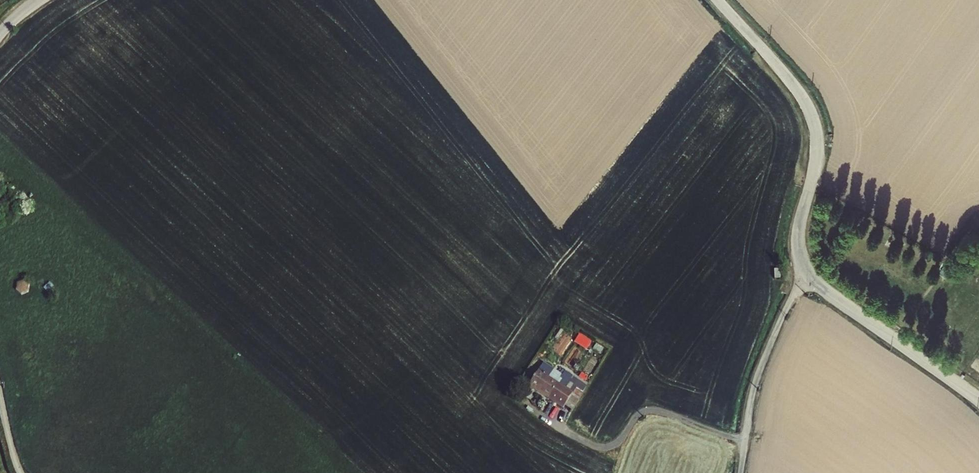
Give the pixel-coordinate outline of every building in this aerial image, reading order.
[(20,282),(17,283),(16,287),(16,290),(22,295),(25,294),(29,292),(30,285),(24,280),(20,282)] [(530,386),(549,399),(558,385),(539,372),(530,386)] [(564,380),(560,386),(565,390),(569,384),(564,380)] [(577,389),(569,384),(565,390),(560,386),(558,385),(549,399),(564,408),(565,406),(572,411),(578,400),(572,397),(577,389)]
